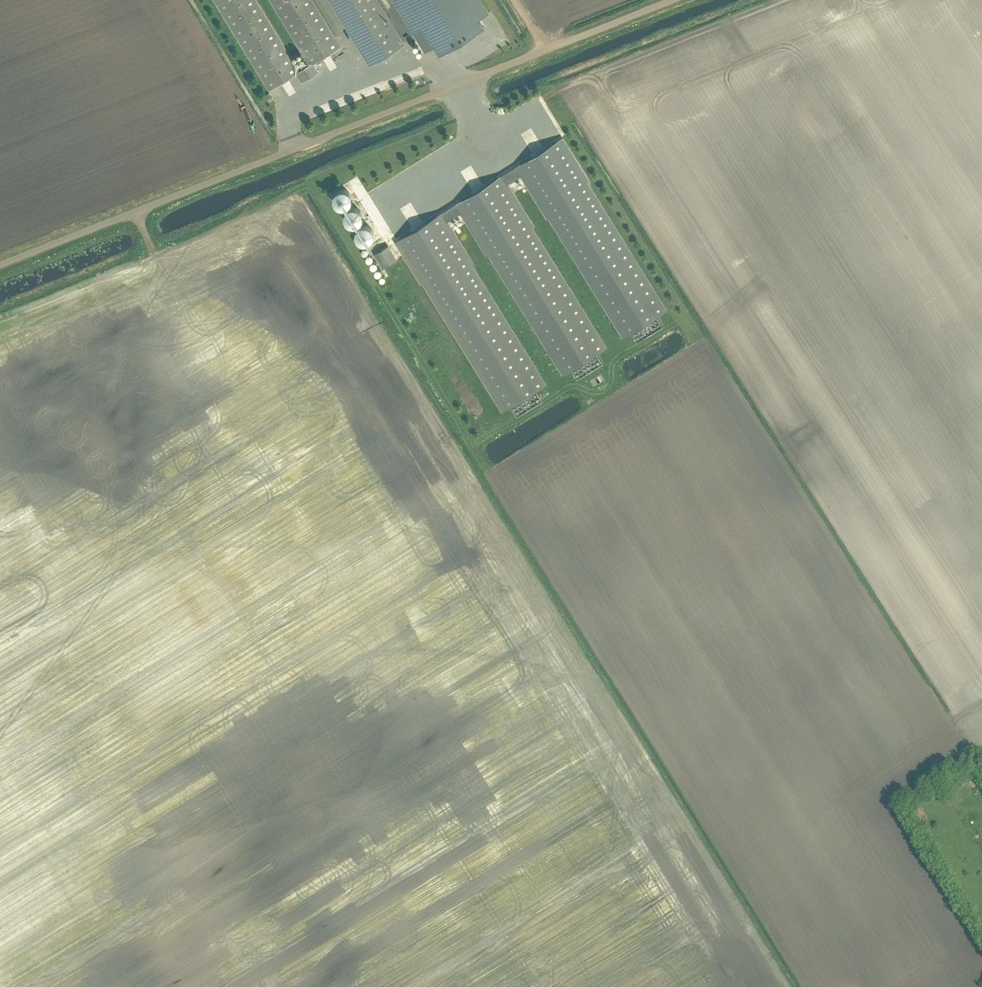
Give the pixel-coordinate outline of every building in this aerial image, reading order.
[(313,62),(341,46),(313,0),(271,0),(310,64),(299,70),(257,0),(215,0),(269,89),(296,73),(301,81),(318,71),(313,62)] [(354,37),(363,32),(379,58),(404,42),(379,0),(332,0),(354,37)] [(426,51),(434,45),(439,54),(485,27),(479,18),(488,13),(480,0),(395,0),(426,51)] [(507,183),(521,175),(547,218),(549,217),(623,336),(632,331),(638,340),(663,324),(658,315),(666,309),(587,182),(589,180),(563,137),(555,142),(554,140),(546,145),(548,147),(530,157),(529,155),(521,160),(523,162),(517,165),(518,166),(501,176),(500,176),(495,179),(494,177),(486,182),(487,184),(470,195),(469,193),(461,197),(462,199),(457,203),(440,213),(435,216),(434,214),(426,219),(427,221),(410,232),(409,230),(401,234),(402,237),(395,241),(422,284),(424,283),(503,411),(512,405),(517,414),(543,398),(537,389),(546,384),(472,265),(474,263),(448,220),(460,213),(487,256),(489,254),(563,373),(572,368),(577,377),(603,361),(597,352),(606,346),(532,227),(534,226),(507,183)] [(334,193),(333,197),(334,201),(337,204),(340,206),(344,206),(348,204),(350,201),(351,197),(350,193),(348,190),(344,188),(340,188),(337,190),(334,193)] [(345,214),(344,215),(345,217),(345,218),(345,219),(346,220),(347,222),(348,223),(350,223),(350,224),(352,224),(353,224),(355,224),(356,224),(357,223),(359,223),(360,222),(361,220),(362,218),(362,217),(362,215),(362,214),(362,212),(361,211),(361,210),(360,209),(359,208),(357,207),(355,206),(353,206),(352,206),(350,207),(348,208),(347,209),(346,210),(345,211),(345,213),(345,214)] [(356,231),(355,233),(355,234),(356,235),(356,237),(357,238),(358,239),(359,240),(361,241),(363,242),(364,242),(366,242),(367,241),(369,241),(370,240),(371,239),(372,238),(372,237),(373,236),(373,234),(373,233),(373,231),(373,230),(373,229),(372,228),(371,227),(370,226),(367,224),(366,224),(364,224),(363,224),(361,224),(361,225),(359,226),(358,227),(357,227),(357,228),(356,230),(356,231)] [(388,245),(375,253),(384,267),(397,259),(388,245)]
